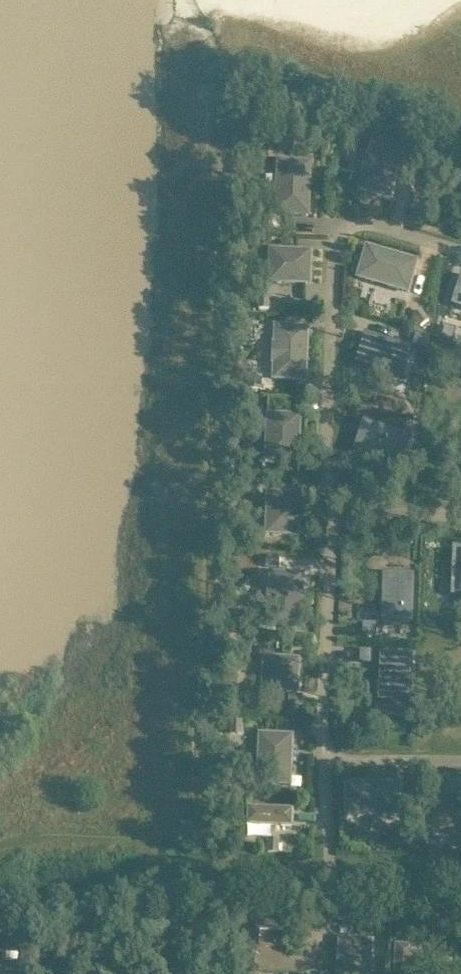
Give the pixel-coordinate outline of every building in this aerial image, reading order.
[(356,189),(388,198),(403,146),(370,137),(356,189)] [(408,149),(420,153),(424,142),(412,138),(408,149)] [(273,215),(307,216),(309,162),(275,161),(273,215)] [(256,215),(255,229),(267,229),(267,215),(256,215)] [(417,262),(374,249),(373,247),(369,246),(366,248),(364,253),(365,254),(358,278),(409,292),(417,262)] [(266,283),(309,284),(310,251),(267,250),(266,283)] [(460,275),(451,306),(460,309),(460,275)] [(270,310),(270,296),(259,295),(259,310),(270,310)] [(422,312),(413,318),(421,328),(429,322),(422,312)] [(451,342),(454,331),(445,329),(446,327),(445,326),(441,340),(453,344),(453,343),(451,342)] [(308,374),(306,373),(308,328),(276,327),(274,379),(298,380),(300,381),(305,382),(307,379),(308,374)] [(365,333),(355,364),(396,377),(406,345),(365,333)] [(418,335),(415,345),(427,349),(430,339),(418,335)] [(261,390),(261,376),(250,375),(250,389),(261,390)] [(255,412),(256,400),(241,400),(241,411),(255,412)] [(263,461),(298,462),(299,415),(264,415),(263,461)] [(363,420),(353,452),(394,464),(404,432),(363,420)] [(402,470),(399,479),(411,483),(414,473),(402,470)] [(264,481),(253,481),(253,495),(263,495),(264,481)] [(263,536),(298,537),(299,494),(264,493),(263,536)] [(453,546),(451,589),(460,589),(460,547),(453,546)] [(280,568),(280,557),(269,556),(268,567),(280,568)] [(265,628),(299,630),(302,575),(267,573),(265,628)] [(382,612),(381,624),(414,625),(416,583),(383,581),(382,601),(385,601),(384,612),(382,612)] [(363,623),(363,636),(377,636),(377,635),(375,635),(375,626),(364,626),(364,623),(363,623)] [(361,649),(360,662),(371,663),(372,649),(361,649)] [(380,651),(379,694),(411,695),(413,653),(380,651)] [(259,692),(296,694),(298,659),(261,657),(259,692)] [(304,695),(292,695),(291,706),(303,706),(304,695)] [(242,734),(243,721),(232,721),(232,734),(242,734)] [(255,785),(290,786),(291,736),(257,735),(255,785)] [(399,818),(399,783),(343,783),(343,818),(399,818)] [(431,839),(460,839),(460,784),(431,784),(431,839)] [(244,826),(290,828),(291,810),(245,809),(244,826)] [(403,830),(403,844),(413,843),(413,829),(403,830)] [(278,854),(279,841),(269,840),(268,854),(278,854)] [(242,912),(242,953),(260,953),(260,930),(289,931),(289,913),(242,912)] [(398,921),(397,934),(408,935),(409,922),(398,921)] [(375,935),(376,924),(361,924),(361,935),(375,935)] [(337,973),(373,973),(375,940),(339,938),(337,973)] [(452,960),(414,958),(414,946),(395,945),(394,973),(452,973),(452,960)] [(240,968),(256,969),(256,958),(241,957),(240,968)]
